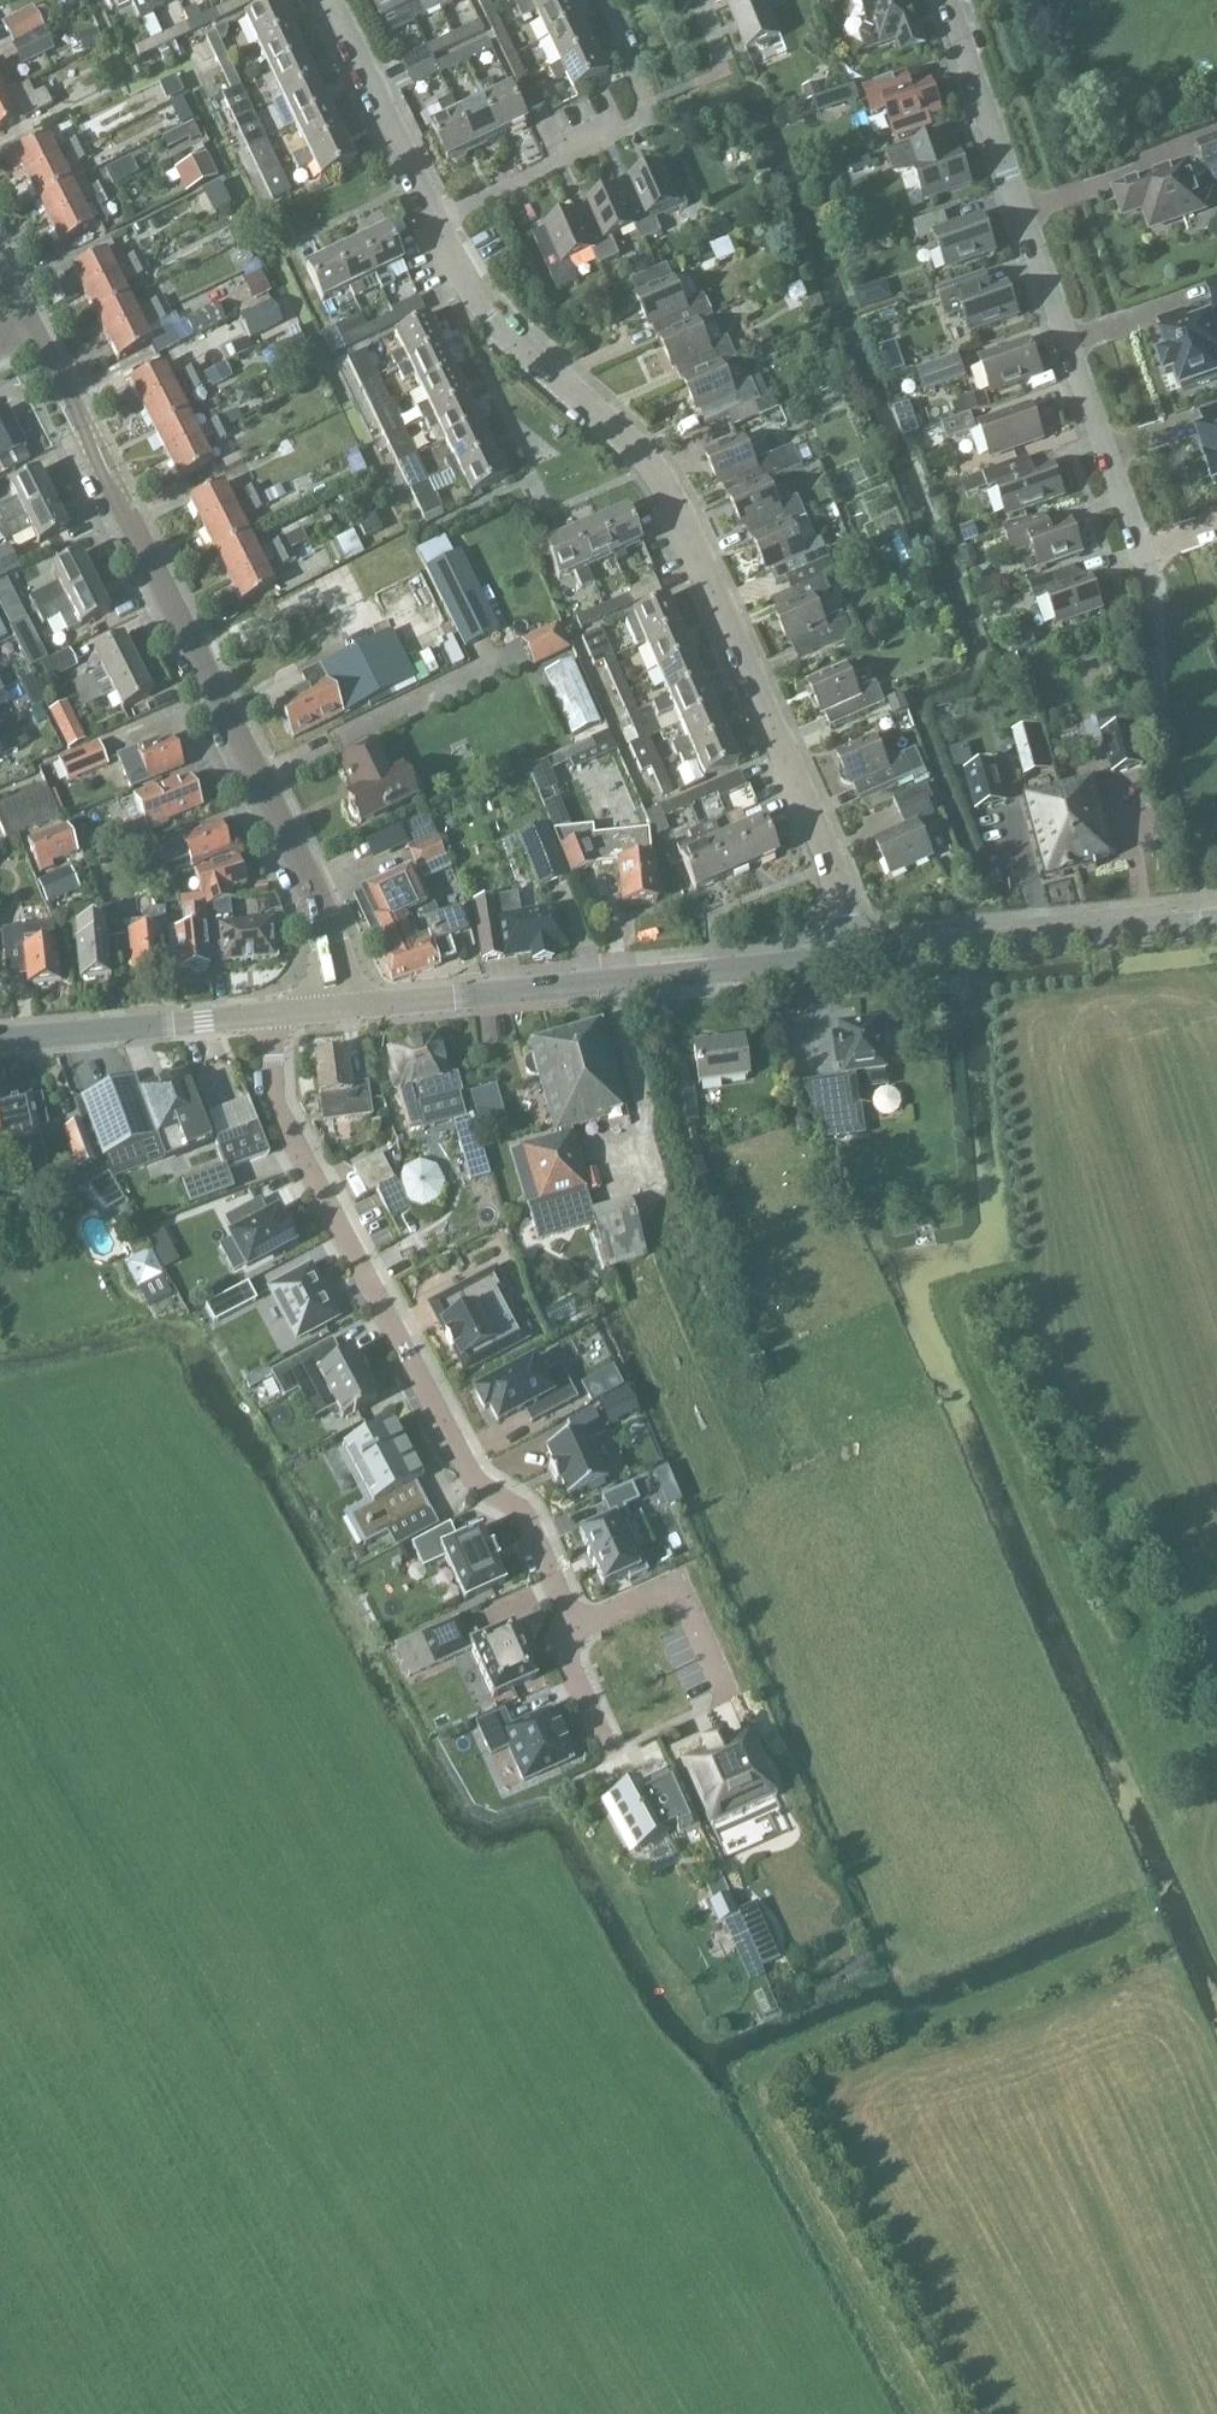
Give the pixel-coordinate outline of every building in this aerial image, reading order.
[(142,0),(106,0),(111,12),(115,11),(116,12),(132,5),(141,22),(151,17),(149,13),(142,0)] [(149,13),(163,7),(160,0),(142,0),(149,13)] [(244,9),(240,0),(235,0),(212,11),(217,22),(244,9)] [(244,9),(263,0),(240,0),(244,9)] [(409,10),(404,0),(371,0),(381,23),(396,16),(402,27),(414,21),(409,10)] [(436,0),(404,0),(409,10),(414,21),(440,9),(436,0)] [(440,9),(441,11),(454,4),(452,0),(436,0),(440,9)] [(492,4),(490,0),(478,0),(482,8),(492,4)] [(536,14),(565,0),(530,0),(530,1),(518,7),(524,20),(536,14)] [(583,24),(571,0),(565,0),(536,14),(549,40),(583,24)] [(729,5),(747,51),(757,47),(760,49),(764,49),(768,48),(770,45),(770,42),(781,37),(766,0),(742,0),(729,5)] [(926,45),(910,0),(853,0),(856,6),(864,10),(869,24),(864,35),(869,49),(898,39),(903,53),(926,45)] [(494,35),(504,30),(492,4),(482,8),(494,35)] [(13,45),(44,29),(43,27),(52,22),(44,8),(35,13),(31,7),(1,23),(13,45)] [(257,49),(290,33),(278,7),(245,23),(257,49)] [(191,34),(217,22),(212,11),(186,24),(191,34)] [(453,36),(457,45),(485,32),(480,23),(453,36)] [(165,47),(191,34),(186,24),(160,36),(165,47)] [(562,67),(596,51),(583,24),(549,40),(561,65),(562,67)] [(44,29),(13,45),(11,46),(21,66),(54,50),(44,29)] [(76,31),(77,44),(96,43),(95,29),(76,31)] [(507,61),(517,56),(504,30),(494,35),(507,61)] [(270,76),(303,60),(290,33),(257,49),(270,76)] [(219,67),(228,63),(214,34),(205,39),(219,67)] [(139,59),(165,47),(160,36),(135,49),(139,59)] [(432,57),(457,45),(453,36),(427,48),(432,57)] [(461,53),(466,64),(494,50),(489,40),(461,53)] [(434,63),(432,57),(427,48),(401,61),(407,76),(434,63)] [(562,67),(561,65),(550,70),(556,81),(566,76),(574,94),(608,77),(596,51),(562,67)] [(440,76),(466,64),(461,53),(435,65),(440,76)] [(518,85),(529,80),(517,56),(507,61),(518,85)] [(282,101),(315,85),(303,60),(270,76),(282,101)] [(10,77),(3,62),(0,64),(0,83),(10,77)] [(230,92),(240,87),(228,63),(219,67),(230,92)] [(440,76),(435,65),(434,63),(407,76),(414,89),(440,76)] [(91,68),(71,77),(79,95),(99,86),(91,68)] [(173,73),(158,79),(166,98),(181,92),(173,73)] [(529,80),(518,85),(531,113),(545,106),(533,78),(529,80)] [(897,78),(865,89),(873,113),(886,108),(893,129),(891,129),(894,139),(932,126),(929,117),(941,113),(931,83),(902,93),(897,78)] [(485,104),(501,138),(528,126),(512,92),(500,97),(492,81),(479,87),(487,103),(485,104)] [(0,99),(0,135),(31,119),(30,116),(52,106),(44,90),(33,96),(28,85),(5,97),(0,99)] [(295,128),(328,112),(315,85),(282,101),(295,128)] [(234,124),(253,115),(240,87),(230,92),(221,96),(234,124)] [(558,132),(580,122),(570,98),(548,108),(558,132)] [(477,152),(460,116),(451,99),(439,105),(447,122),(432,130),(448,164),(453,162),(453,163),(457,165),(466,161),(468,156),(477,152)] [(487,145),(501,138),(485,104),(460,116),(477,152),(488,147),(487,145)] [(47,137),(71,128),(65,111),(41,120),(47,137)] [(308,154),(341,138),(328,112),(295,128),(306,152),(308,154)] [(247,151),(265,142),(253,115),(234,124),(247,151)] [(942,135),(913,146),(912,144),(887,152),(894,174),(916,172),(926,201),(972,185),(960,153),(950,157),(942,135)] [(72,155),(73,155),(87,148),(82,137),(67,145),(72,155)] [(1116,190),(1125,215),(1145,208),(1152,228),(1205,210),(1194,181),(1216,173),(1216,137),(1199,143),(1204,159),(1116,190)] [(72,155),(67,145),(54,151),(47,138),(15,155),(27,178),(72,155)] [(308,154),(306,152),(292,158),(298,171),(312,164),(320,181),(353,165),(352,162),(356,155),(352,145),(343,144),(341,138),(308,154)] [(260,177),(278,168),(265,142),(247,151),(260,177)] [(73,155),(78,163),(92,156),(87,148),(73,155)] [(85,177),(78,163),(73,155),(72,155),(27,178),(38,201),(85,177)] [(185,166),(196,188),(218,178),(207,155),(185,166)] [(619,193),(635,230),(642,246),(664,236),(657,220),(688,206),(675,178),(667,181),(661,167),(629,181),(631,184),(617,191),(618,193),(619,193)] [(278,168),(260,177),(272,204),(291,195),(278,168)] [(96,200),(91,189),(85,177),(38,201),(49,224),(82,207),(94,201),(96,200)] [(96,200),(110,193),(105,182),(91,189),(96,200)] [(82,207),(49,224),(61,247),(94,231),(94,230),(108,223),(101,209),(114,202),(110,193),(96,200),(94,201),(82,207)] [(612,241),(635,230),(619,193),(618,193),(588,206),(589,207),(574,213),(576,217),(578,216),(594,253),(593,253),(599,269),(620,260),(612,241)] [(944,213),(914,224),(920,242),(936,236),(948,270),(996,253),(983,218),(950,229),(944,213)] [(593,253),(594,253),(578,216),(576,217),(545,231),(546,232),(533,238),(558,293),(577,284),(569,264),(593,253)] [(359,245),(375,279),(381,291),(395,285),(389,272),(401,266),(386,232),(359,245)] [(701,266),(734,253),(727,236),(694,250),(701,266)] [(361,285),(375,279),(359,245),(333,257),(349,291),(353,300),(365,294),(361,285)] [(132,271),(126,259),(120,248),(74,271),(85,294),(132,271)] [(132,271),(146,264),(140,252),(126,259),(132,271)] [(323,303),(349,291),(333,257),(307,269),(323,303)] [(132,271),(136,279),(150,272),(146,264),(132,271)] [(238,277),(246,298),(268,289),(259,268),(238,277)] [(696,325),(698,327),(712,320),(703,299),(683,307),(666,269),(633,284),(639,298),(636,299),(650,331),(652,330),(658,343),(660,342),(659,341),(696,325)] [(122,286),(136,279),(132,271),(85,294),(97,317),(130,300),(122,286)] [(967,280),(967,282),(939,292),(948,319),(963,313),(971,334),(1019,317),(1008,285),(991,291),(985,274),(967,280)] [(1207,283),(1216,311),(1216,280),(1207,283)] [(392,314),(397,325),(425,312),(418,297),(391,310),(393,314),(392,314)] [(154,316),(169,308),(164,298),(149,305),(154,316)] [(154,316),(149,305),(135,311),(130,300),(97,317),(108,339),(154,316)] [(239,317),(251,340),(282,324),(270,301),(239,317)] [(185,320),(194,338),(225,321),(215,303),(185,320)] [(154,316),(159,325),(173,318),(169,308),(154,316)] [(371,337),(397,325),(392,314),(366,327),(371,337)] [(1171,356),(1161,359),(1166,375),(1176,371),(1182,388),(1198,382),(1200,387),(1216,381),(1216,369),(1213,359),(1216,358),(1216,340),(1210,320),(1190,327),(1185,315),(1160,324),(1171,356)] [(145,331),(159,325),(154,316),(108,339),(120,362),(153,346),(145,331)] [(398,371),(442,350),(430,323),(396,340),(401,351),(391,357),(398,371)] [(707,349),(698,327),(696,325),(659,341),(660,342),(673,373),(676,371),(682,386),(684,384),(684,383),(721,366),(722,368),(735,362),(727,341),(707,349)] [(345,350),(371,337),(366,327),(340,340),(345,350)] [(1030,343),(981,361),(992,395),(1042,377),(1030,343)] [(361,388),(380,379),(366,350),(347,359),(361,388)] [(421,393),(455,377),(442,350),(398,371),(403,381),(413,376),(421,393)] [(967,379),(959,356),(918,370),(926,393),(967,379)] [(981,362),(969,365),(975,389),(986,386),(981,362)] [(187,383),(202,375),(197,366),(182,374),(187,383)] [(732,391),(722,368),(721,366),(684,383),(684,384),(698,415),(700,414),(706,427),(731,416),(735,426),(760,416),(761,416),(775,410),(762,378),(732,391)] [(187,383),(182,374),(170,380),(163,367),(130,384),(143,409),(176,392),(175,390),(187,383)] [(191,392),(207,384),(202,375),(187,383),(191,392)] [(424,424),(426,423),(467,403),(455,377),(421,393),(426,404),(416,409),(424,424)] [(374,415),(393,406),(380,379),(361,388),(374,415)] [(179,398),(191,392),(187,383),(175,390),(176,392),(143,409),(155,433),(188,416),(179,398)] [(955,404),(960,418),(990,407),(985,393),(955,404)] [(446,445),(480,429),(467,403),(426,423),(430,431),(437,427),(446,445)] [(386,441),(405,432),(393,406),(374,415),(386,441)] [(1032,406),(980,424),(992,458),(1044,440),(1032,406)] [(5,473),(29,461),(23,449),(28,447),(8,409),(0,414),(0,465),(5,473)] [(1201,414),(1207,431),(1200,433),(1209,459),(1206,461),(1214,483),(1216,482),(1216,409),(1201,414)] [(971,415),(943,425),(948,441),(977,431),(971,415)] [(213,433),(208,424),(195,431),(188,416),(155,433),(167,457),(200,440),(213,433)] [(213,433),(228,426),(223,416),(208,424),(213,433)] [(228,426),(213,433),(218,443),(233,435),(228,426)] [(451,475),(492,456),(480,429),(446,445),(452,458),(445,461),(451,475)] [(399,467),(418,458),(405,432),(386,441),(399,467)] [(200,440),(167,457),(180,482),(213,465),(200,440)] [(766,484),(767,485),(801,470),(792,449),(753,467),(742,442),(706,458),(720,490),(722,489),(729,503),(731,501),(730,500),(766,484)] [(492,456),(451,475),(456,484),(463,480),(471,497),(505,481),(492,456)] [(411,494),(430,485),(418,458),(399,467),(411,494)] [(1023,461),(985,474),(990,488),(997,486),(1008,517),(1064,497),(1053,465),(1028,474),(1023,461)] [(54,502),(51,497),(53,496),(53,494),(50,487),(51,483),(46,475),(43,474),(40,475),(39,473),(11,487),(19,503),(0,513),(0,529),(54,502)] [(350,481),(336,491),(346,504),(360,495),(350,481)] [(251,500),(263,494),(257,484),(246,491),(251,500)] [(777,508),(767,485),(766,484),(730,500),(731,501),(744,533),(747,532),(752,545),(754,544),(753,543),(792,526),(792,527),(807,521),(798,499),(777,508)] [(430,485),(411,494),(423,519),(442,510),(430,485)] [(251,500),(246,491),(230,499),(224,486),(190,503),(204,529),(237,512),(235,508),(247,502),(251,500)] [(247,502),(253,514),(269,506),(263,494),(251,500),(247,502)] [(0,529),(0,540),(2,543),(31,528),(39,544),(68,530),(67,528),(69,526),(70,523),(66,514),(63,512),(59,506),(55,504),(54,502),(0,529)] [(241,520),(253,514),(247,502),(235,508),(237,512),(204,529),(216,554),(250,537),(241,520)] [(373,513),(355,522),(364,540),(381,532),(373,513)] [(598,524),(613,559),(640,547),(625,513),(598,524)] [(1041,518),(1004,531),(1013,556),(1033,548),(1041,569),(1084,554),(1072,522),(1045,531),(1041,518)] [(793,579),(798,589),(835,573),(821,541),(818,543),(808,520),(807,521),(792,527),(792,526),(753,543),(754,544),(767,575),(770,574),(776,587),(793,579)] [(586,570),(613,559),(598,524),(571,535),(586,570)] [(902,527),(884,535),(897,563),(915,554),(902,527)] [(592,584),(586,570),(571,535),(544,547),(559,582),(575,575),(581,589),(592,584)] [(229,579),(263,562),(250,537),(216,554),(229,579)] [(275,556),(289,549),(284,539),(270,546),(275,556)] [(19,570),(7,547),(0,550),(0,580),(19,570)] [(295,560),(290,550),(289,549),(275,556),(281,567),(281,568),(295,560)] [(424,569),(464,649),(500,631),(460,551),(424,569)] [(38,614),(96,585),(81,556),(52,570),(61,587),(31,602),(38,614)] [(269,573),(281,567),(275,556),(263,562),(269,573)] [(276,588),(269,573),(263,562),(229,579),(242,605),(276,588)] [(1078,584),(1074,570),(1030,585),(1035,601),(1048,596),(1058,626),(1104,610),(1092,579),(1078,584)] [(627,591),(629,596),(633,605),(661,593),(655,579),(627,591)] [(803,604),(775,617),(789,649),(791,648),(798,662),(853,637),(844,616),(825,625),(820,615),(828,594),(831,592),(825,580),(797,592),(803,604)] [(96,585),(38,614),(43,625),(73,611),(81,628),(110,614),(96,585)] [(607,616),(633,605),(629,596),(603,607),(607,616)] [(644,644),(678,630),(667,603),(632,619),(644,644)] [(580,628),(607,616),(603,607),(575,618),(580,628)] [(11,627),(24,621),(17,608),(4,614),(11,627)] [(20,649),(37,640),(27,619),(10,628),(15,638),(20,649)] [(521,642),(534,668),(569,650),(557,624),(521,642)] [(594,666),(603,662),(613,658),(600,630),(582,638),(594,666)] [(656,672),(690,657),(678,630),(644,644),(656,672)] [(31,646),(40,663),(68,649),(60,632),(31,646)] [(372,700),(414,678),(393,635),(353,655),(304,679),(309,689),(291,698),(292,701),(279,708),(295,741),(374,702),(372,700)] [(80,698),(138,668),(123,640),(95,654),(103,671),(74,686),(80,698)] [(40,664),(49,681),(77,667),(69,650),(40,664)] [(667,698),(702,683),(690,657),(656,672),(667,698)] [(567,715),(572,731),(597,723),(576,658),(540,670),(556,718),(567,715)] [(615,689),(625,685),(613,658),(603,662),(615,689)] [(138,668),(80,698),(87,710),(116,694),(124,711),(152,696),(138,668)] [(824,715),(830,729),(885,704),(876,685),(856,694),(845,668),(808,685),(822,716),(824,715)] [(634,692),(658,683),(653,669),(628,678),(634,692)] [(679,725),(714,710),(702,683),(667,698),(653,704),(658,717),(673,710),(679,725)] [(627,715),(636,711),(625,685),(615,689),(627,715)] [(9,703),(4,692),(0,694),(0,707),(9,703)] [(1126,704),(1095,713),(1100,732),(1132,723),(1126,704)] [(676,757),(680,756),(726,737),(714,710),(679,725),(686,740),(672,746),(676,757)] [(638,742),(648,738),(636,711),(627,715),(638,742)] [(76,722),(59,730),(68,748),(68,749),(85,741),(76,722)] [(1134,725),(1106,732),(1101,734),(1112,776),(1145,767),(1134,725)] [(569,763),(573,771),(617,751),(607,730),(546,759),(552,771),(569,763)] [(2,759),(2,758),(30,744),(24,733),(0,746),(0,760),(2,759)] [(1019,740),(1026,767),(1047,762),(1040,735),(1019,740)] [(726,737),(680,756),(685,767),(696,762),(703,778),(737,763),(726,737)] [(641,772),(650,768),(660,764),(648,738),(638,742),(629,746),(641,772)] [(873,739),(836,756),(843,772),(841,775),(840,779),(842,783),(846,785),(849,786),(851,788),(853,787),(859,800),(913,776),(904,756),(884,764),(873,739)] [(116,759),(122,775),(144,766),(150,782),(184,768),(173,742),(140,755),(138,750),(116,759)] [(102,745),(75,756),(83,776),(110,765),(102,745)] [(376,745),(342,762),(358,794),(349,799),(351,804),(350,809),(354,818),(359,820),(362,825),(416,798),(403,772),(392,777),(376,745)] [(1009,803),(1002,777),(997,761),(964,770),(976,812),(1009,803)] [(660,764),(650,768),(662,795),(672,791),(660,764)] [(712,785),(717,795),(718,799),(747,787),(740,773),(712,785)] [(1096,777),(1091,779),(1025,797),(1047,880),(1095,867),(1094,862),(1112,857),(1111,855),(1117,854),(1096,777)] [(130,849),(150,842),(156,840),(153,833),(170,826),(168,821),(202,808),(191,781),(157,794),(156,790),(136,797),(146,822),(123,831),(130,849)] [(691,806),(717,795),(712,785),(686,796),(691,806)] [(901,814),(930,802),(933,800),(927,785),(894,799),(901,814)] [(52,798),(47,786),(0,806),(0,822),(7,840),(60,818),(52,798)] [(663,818),(691,806),(686,796),(659,808),(663,818)] [(136,797),(121,799),(124,818),(139,815),(136,797)] [(553,831),(566,826),(555,800),(542,805),(553,831)] [(901,814),(900,815),(907,830),(878,843),(893,878),(934,860),(919,825),(936,817),(930,802),(901,814)] [(726,818),(733,834),(748,868),(775,857),(760,822),(747,828),(740,812),(726,818)] [(427,815),(401,828),(418,867),(444,856),(427,815)] [(748,868),(733,834),(721,839),(715,822),(700,829),(707,845),(722,879),(748,868)] [(397,824),(384,830),(391,845),(404,840),(397,824)] [(518,836),(539,890),(567,878),(545,825),(518,836)] [(173,845),(160,850),(166,866),(191,857),(195,868),(232,855),(221,826),(173,844),(173,845)] [(569,830),(553,831),(571,875),(595,865),(618,862),(623,906),(656,902),(652,859),(650,859),(647,830),(593,836),(592,827),(569,830)] [(68,829),(30,843),(41,873),(53,869),(51,864),(78,855),(68,829)] [(722,879),(707,845),(700,829),(688,834),(692,842),(677,848),(680,857),(695,891),(722,879)] [(150,842),(130,849),(128,850),(136,870),(158,861),(150,842)] [(195,873),(202,896),(205,905),(206,908),(229,901),(232,900),(230,891),(245,886),(237,860),(195,873)] [(467,913),(457,916),(441,921),(432,901),(428,903),(411,869),(370,889),(362,893),(389,950),(382,952),(391,981),(438,967),(436,960),(452,954),(447,939),(464,934),(471,931),(467,913)] [(473,901),(484,962),(532,953),(534,962),(552,959),(551,949),(568,946),(561,906),(519,913),(516,894),(473,901)] [(204,927),(208,958),(221,957),(222,963),(221,963),(222,965),(277,960),(277,958),(276,958),(273,920),(231,924),(229,901),(206,908),(207,927),(204,927)] [(190,906),(181,907),(184,926),(175,927),(176,930),(180,969),(191,967),(192,970),(196,973),(205,972),(209,968),(208,960),(208,958),(204,927),(207,927),(206,908),(205,905),(190,906)] [(112,921),(112,926),(118,926),(117,920),(116,908),(104,909),(106,922),(112,921)] [(150,930),(126,933),(128,950),(131,949),(133,973),(138,972),(138,975),(150,974),(149,971),(164,970),(162,946),(165,946),(163,930),(167,930),(165,908),(148,910),(149,921),(150,930)] [(112,921),(106,922),(78,925),(84,980),(85,979),(85,980),(86,981),(96,980),(96,978),(110,977),(112,977),(109,940),(114,940),(112,926),(112,921)] [(54,925),(3,931),(8,979),(30,976),(31,985),(61,982),(54,925)] [(596,1226),(592,1212),(591,1210),(587,1194),(581,1175),(584,1173),(573,1129),(607,1119),(607,1114),(626,1107),(603,1020),(529,1043),(533,1056),(529,1058),(526,1062),(525,1067),(526,1072),(530,1075),(534,1077),(539,1076),(556,1137),(510,1150),(517,1175),(532,1226),(536,1243),(577,1232),(596,1226)] [(884,1029),(883,1029),(882,1025),(842,1030),(843,1037),(835,1038),(839,1072),(844,1072),(845,1077),(823,1080),(831,1137),(866,1132),(863,1107),(872,1106),(869,1077),(889,1075),(885,1045),(886,1045),(888,1044),(889,1043),(890,1042),(891,1041),(891,1039),(892,1038),(892,1037),(892,1036),(891,1034),(891,1033),(890,1032),(889,1031),(888,1030),(886,1030),(885,1029),(884,1029)] [(790,1038),(796,1062),(806,1060),(800,1035),(790,1038)] [(394,1088),(399,1089),(409,1127),(420,1124),(422,1130),(465,1118),(458,1095),(462,1094),(456,1075),(448,1078),(436,1040),(389,1054),(395,1073),(391,1077),(394,1088)] [(694,1048),(700,1087),(748,1079),(743,1041),(694,1048)] [(323,1123),(372,1116),(369,1083),(352,1085),(348,1052),(313,1057),(319,1099),(320,1099),(323,1123)] [(157,1137),(156,1137),(165,1159),(215,1140),(226,1170),(269,1154),(247,1099),(204,1114),(188,1069),(139,1086),(157,1137)] [(102,1157),(106,1156),(139,1144),(156,1137),(157,1137),(139,1086),(135,1077),(81,1098),(81,1100),(102,1157)] [(693,1084),(669,1087),(659,1089),(667,1126),(668,1126),(673,1147),(675,1146),(678,1160),(687,1158),(688,1159),(701,1156),(694,1122),(699,1121),(693,1084)] [(48,1127),(42,1096),(32,1098),(32,1095),(0,1102),(0,1165),(5,1164),(9,1180),(27,1176),(29,1184),(49,1180),(44,1156),(38,1130),(48,1127)] [(78,1124),(63,1130),(77,1169),(95,1162),(81,1123),(78,1124)] [(458,1135),(466,1180),(484,1177),(476,1132),(458,1135)] [(106,1156),(114,1178),(123,1174),(147,1165),(139,1144),(106,1156)] [(376,1190),(393,1181),(380,1156),(354,1169),(356,1174),(367,1195),(376,1190)] [(103,1212),(122,1206),(111,1173),(92,1179),(103,1212)] [(193,1183),(197,1197),(227,1189),(223,1175),(193,1183)] [(248,1267),(294,1242),(285,1224),(282,1226),(277,1215),(269,1219),(260,1202),(226,1220),(235,1237),(232,1238),(248,1267)] [(121,1260),(136,1286),(163,1271),(148,1245),(121,1260)] [(324,1292),(310,1267),(270,1289),(297,1340),(337,1318),(328,1300),(328,1299),(327,1299),(324,1293),(324,1292)] [(506,1292),(495,1272),(458,1291),(468,1309),(442,1323),(447,1334),(445,1336),(452,1349),(455,1348),(461,1359),(493,1342),(498,1353),(526,1339),(502,1294),(506,1292)] [(248,1284),(205,1306),(214,1323),(257,1301),(248,1284)] [(354,1416),(359,1414),(358,1411),(377,1401),(367,1381),(370,1379),(360,1361),(359,1362),(354,1352),(342,1358),(332,1340),(271,1372),(284,1398),(313,1383),(328,1412),(337,1407),(343,1419),(353,1414),(354,1416)] [(498,1422),(524,1408),(532,1423),(577,1399),(560,1367),(542,1377),(533,1361),(476,1393),(485,1410),(490,1407),(498,1422)] [(613,1367),(581,1384),(591,1404),(624,1386),(613,1367)] [(629,1388),(598,1402),(608,1424),(618,1420),(639,1411),(629,1388)] [(561,1480),(569,1497),(606,1480),(589,1442),(605,1435),(593,1409),(568,1423),(573,1436),(547,1448),(554,1464),(550,1466),(557,1482),(561,1480)] [(377,1539),(388,1534),(430,1511),(415,1484),(423,1480),(415,1465),(393,1422),(342,1449),(343,1450),(344,1451),(345,1450),(354,1466),(352,1467),(353,1469),(355,1468),(364,1485),(362,1486),(363,1488),(365,1487),(373,1503),(372,1504),(372,1505),(362,1510),(365,1517),(363,1518),(364,1519),(366,1518),(370,1526),(368,1527),(369,1528),(370,1527),(377,1539)] [(579,1533),(580,1536),(581,1535),(589,1553),(588,1553),(594,1567),(595,1567),(603,1584),(602,1584),(603,1587),(606,1586),(606,1585),(628,1575),(630,1580),(648,1572),(636,1545),(634,1546),(635,1546),(628,1549),(618,1527),(626,1524),(630,1522),(624,1508),(639,1501),(632,1485),(602,1498),(612,1519),(582,1533),(582,1532),(579,1533)] [(492,1552),(491,1550),(489,1551),(481,1533),(482,1533),(481,1531),(478,1532),(456,1542),(449,1526),(413,1545),(423,1567),(445,1557),(463,1599),(463,1600),(464,1602),(467,1601),(466,1601),(502,1585),(504,1584),(503,1581),(503,1582),(495,1564),(497,1563),(496,1561),(494,1562),(490,1553),(492,1552)] [(483,1640),(479,1632),(469,1637),(462,1620),(461,1618),(458,1619),(459,1619),(427,1634),(427,1633),(424,1634),(424,1635),(412,1640),(426,1670),(438,1665),(441,1664),(440,1664),(476,1648),(497,1694),(498,1697),(501,1695),(533,1681),(536,1680),(534,1677),(526,1659),(521,1647),(513,1629),(512,1627),(509,1628),(483,1640)] [(659,1628),(632,1640),(644,1667),(671,1655),(659,1628)] [(547,1711),(548,1711),(511,1728),(504,1712),(477,1724),(491,1756),(508,1748),(524,1782),(570,1761),(570,1762),(573,1761),(572,1758),(571,1758),(564,1743),(565,1742),(564,1740),(559,1730),(560,1730),(559,1727),(557,1728),(550,1712),(551,1712),(550,1710),(547,1711)] [(705,1752),(706,1754),(684,1764),(712,1827),(776,1798),(748,1735),(746,1736),(726,1745),(726,1743),(725,1741),(724,1739),(722,1740),(706,1748),(704,1748),(704,1751),(705,1752)] [(606,1799),(635,1852),(669,1833),(666,1825),(673,1822),(677,1831),(697,1823),(681,1787),(661,1795),(662,1797),(652,1801),(650,1798),(640,1780),(606,1798),(606,1799)] [(714,1901),(723,1922),(738,1915),(729,1894),(714,1901)] [(745,1929),(762,1968),(782,1959),(764,1920),(745,1929)]
